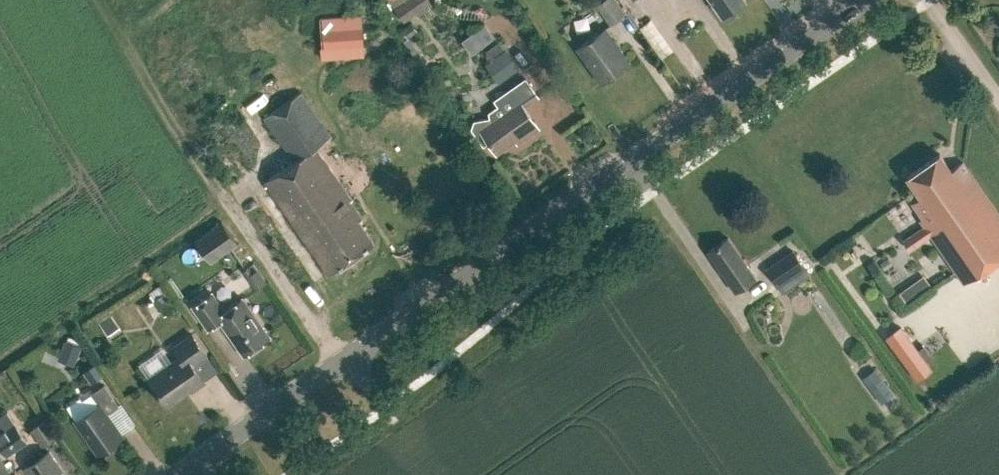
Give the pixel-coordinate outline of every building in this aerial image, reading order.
[(406,20),(433,1),(433,0),(392,0),(406,20)] [(611,24),(625,14),(615,0),(602,0),(596,4),(611,24)] [(722,13),(741,0),(713,0),(722,13)] [(361,14),(319,18),(322,59),(364,56),(361,14)] [(491,22),(471,40),(479,49),(499,32),(491,22)] [(578,47),(602,81),(628,63),(604,28),(578,47)] [(487,49),(494,57),(487,63),(501,82),(521,66),(507,47),(506,47),(500,39),(487,49)] [(510,144),(509,141),(514,138),(517,142),(539,128),(524,106),(538,96),(525,78),(494,99),(504,114),(494,121),(491,117),(474,120),(471,128),(483,145),(488,141),(497,153),(510,144)] [(265,181),(329,274),(373,242),(358,220),(362,217),(350,200),(352,199),(315,146),(331,136),(301,92),(264,117),(294,160),(265,181)] [(910,249),(930,235),(964,282),(998,258),(998,214),(963,162),(951,170),(940,153),(907,176),(921,196),(913,202),(923,217),(920,219),(924,226),(903,240),(910,249)] [(197,239),(212,261),(239,242),(223,220),(197,239)] [(728,237),(708,251),(735,290),(755,276),(728,237)] [(793,250),(766,268),(782,292),(809,274),(793,250)] [(924,276),(912,284),(919,294),(931,286),(924,276)] [(154,299),(165,314),(176,307),(165,291),(154,299)] [(220,320),(244,355),(270,336),(242,297),(224,310),(212,291),(192,305),(208,328),(220,320)] [(98,319),(108,333),(120,325),(111,311),(98,319)] [(902,327),(887,338),(917,380),(932,369),(927,361),(933,357),(925,347),(919,351),(902,327)] [(205,381),(193,364),(207,354),(192,333),(173,347),(179,357),(148,378),(167,405),(190,389),(191,391),(205,381)] [(869,375),(887,400),(899,392),(881,367),(869,375)] [(118,405),(104,384),(92,393),(99,403),(75,420),(99,453),(104,449),(109,451),(117,445),(117,440),(123,436),(107,413),(118,405)] [(6,456),(28,441),(7,411),(0,415),(0,447),(6,456)] [(61,471),(63,469),(49,450),(25,467),(31,474),(64,474),(61,471)] [(0,455),(0,474),(13,474),(0,455)]
